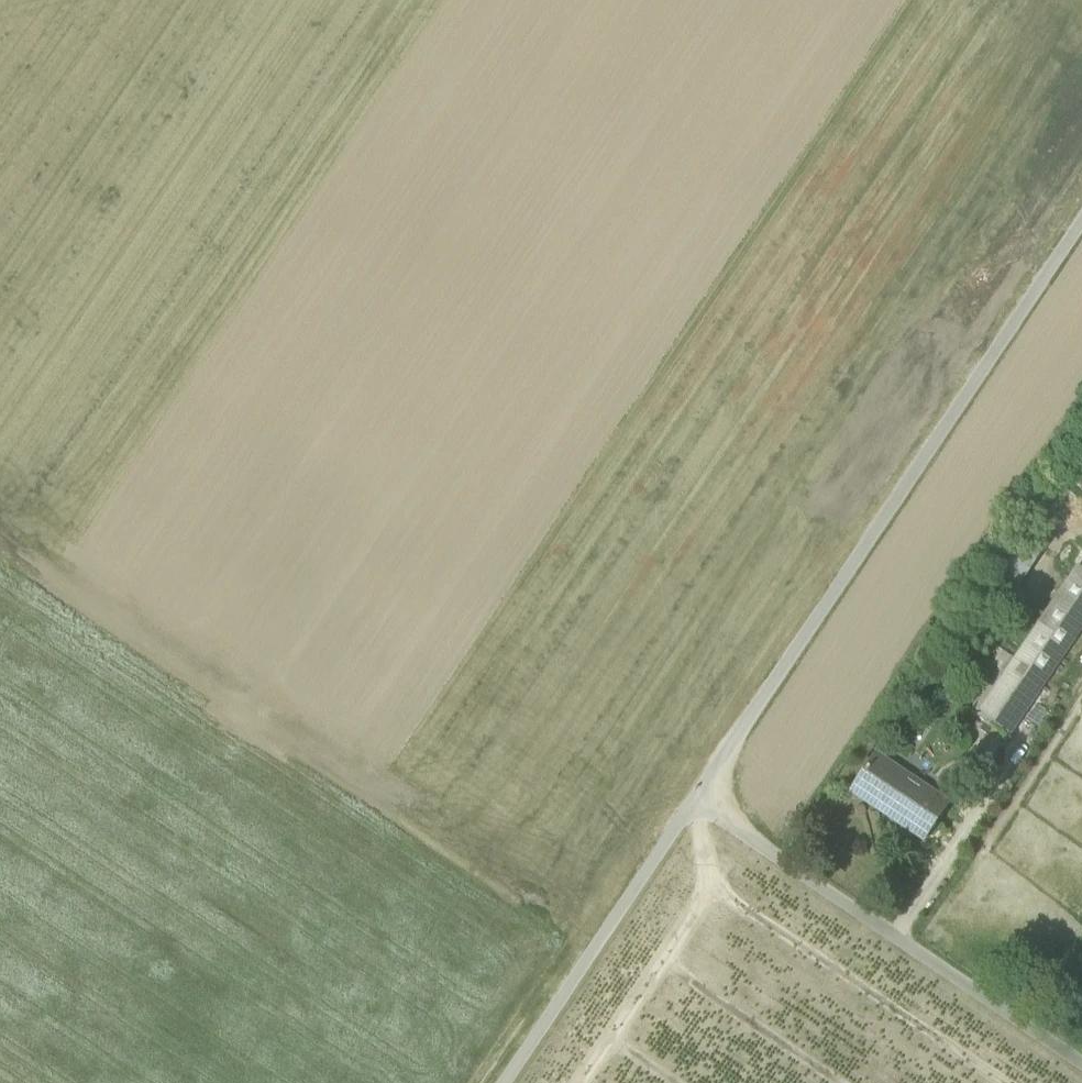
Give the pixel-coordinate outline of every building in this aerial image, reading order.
[(1039,691),(1081,627),(1081,569),(1079,566),(1004,677),(997,673),(972,711),(1009,736),(1039,691)] [(1039,691),(1062,706),(1081,677),(1081,627),(1039,691)] [(852,791),(925,841),(950,804),(877,754),(852,791)]
